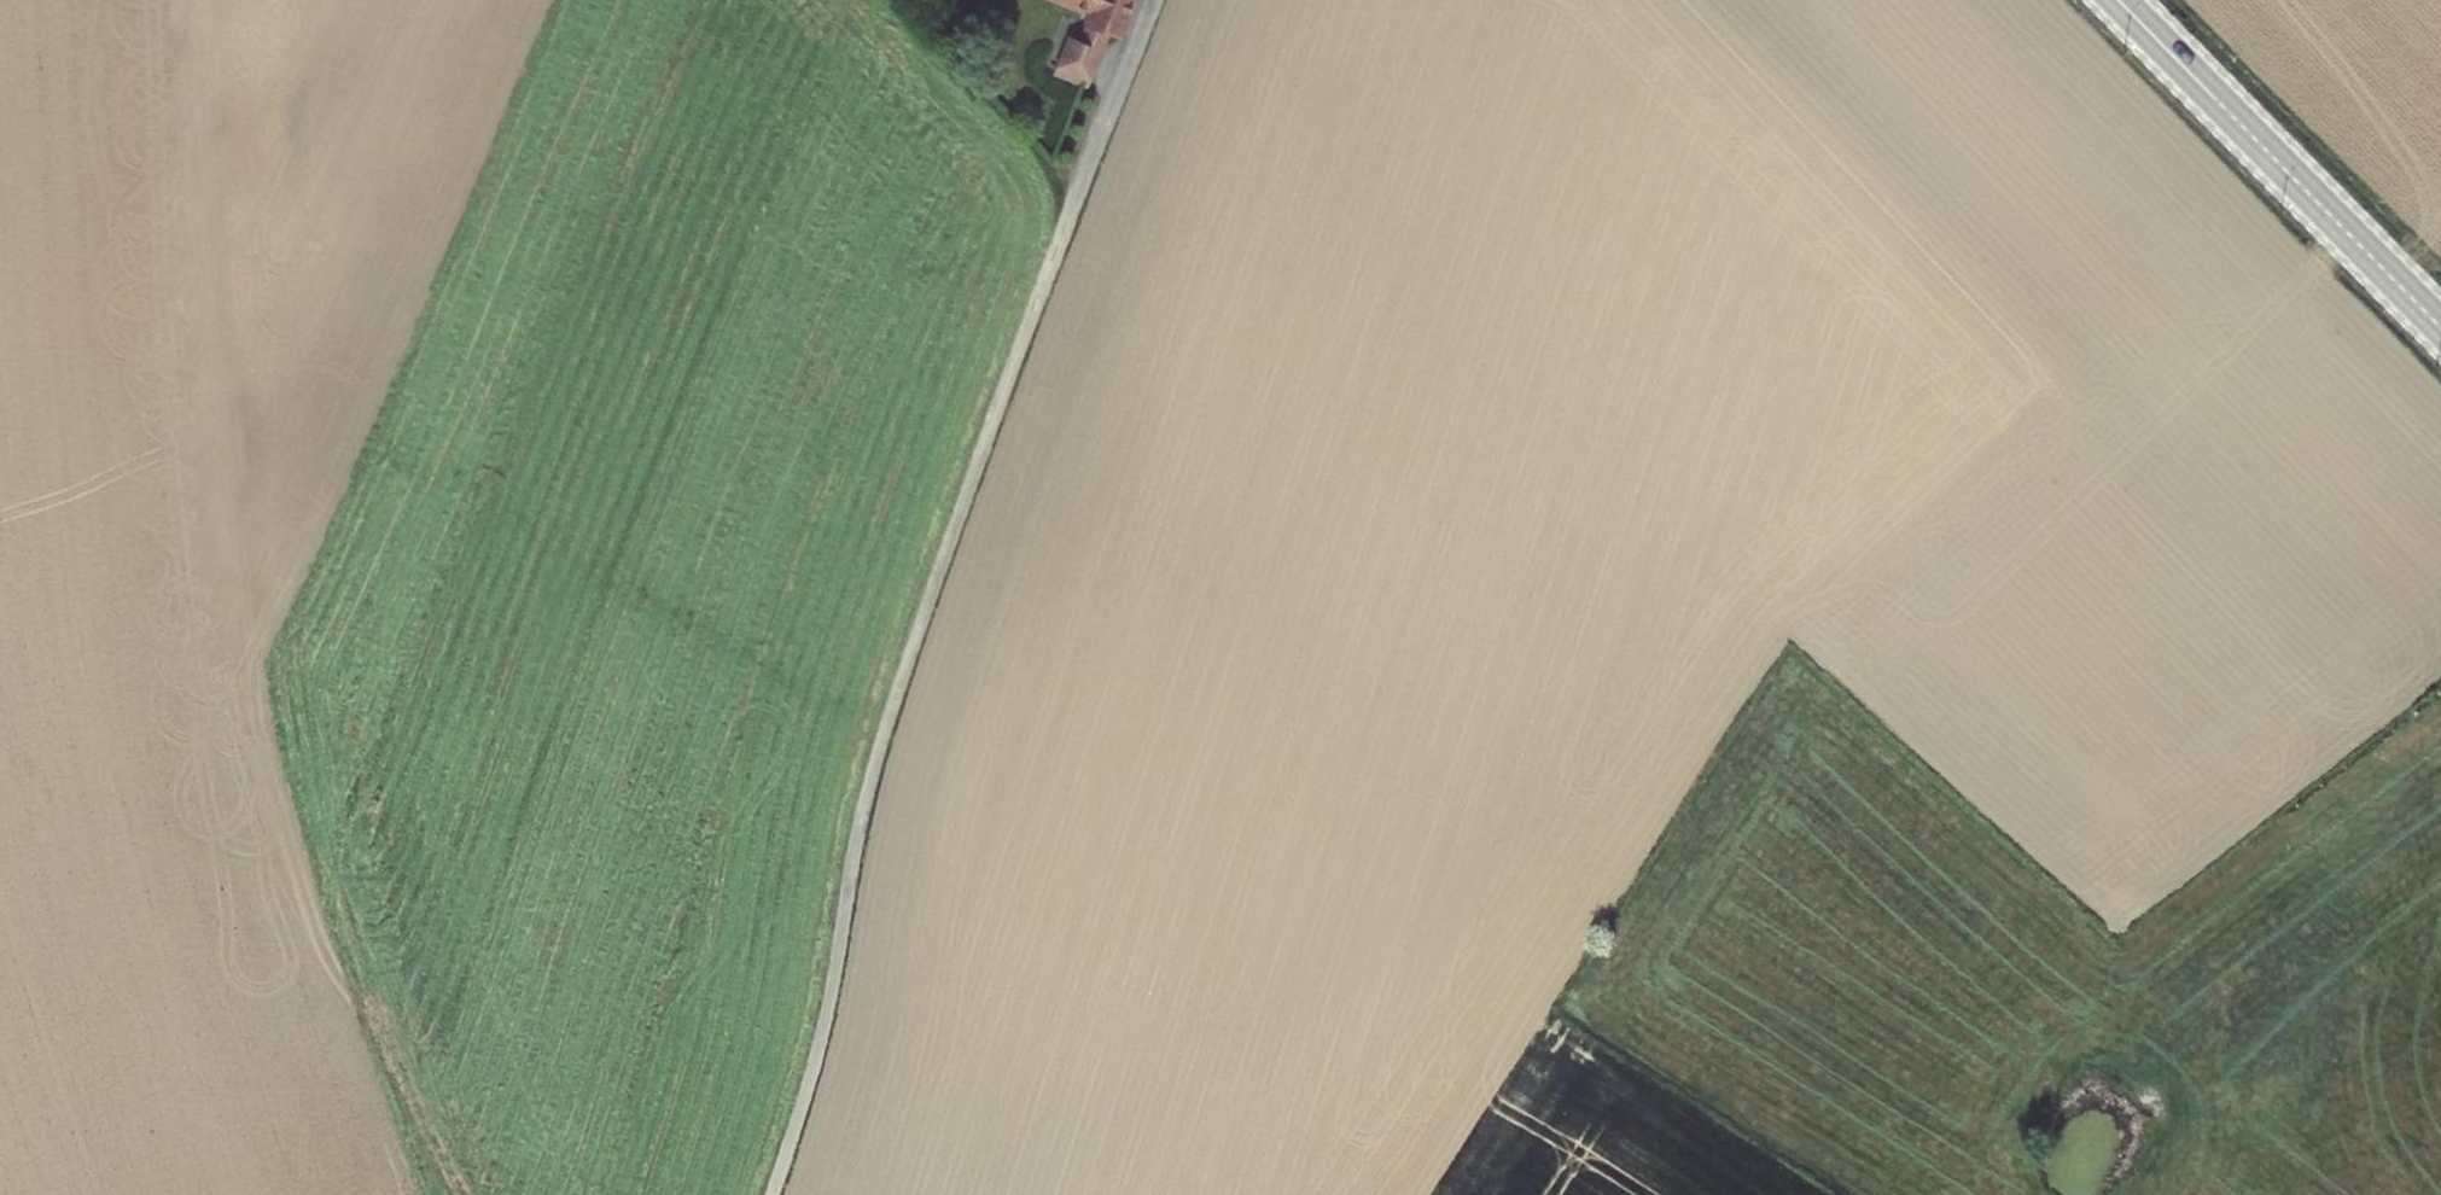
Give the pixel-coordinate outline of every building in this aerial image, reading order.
[(1088,14),(1079,38),(1066,33),(1050,73),(1086,87),(1108,32),(1118,36),(1133,0),(1053,0),(1088,14)]
